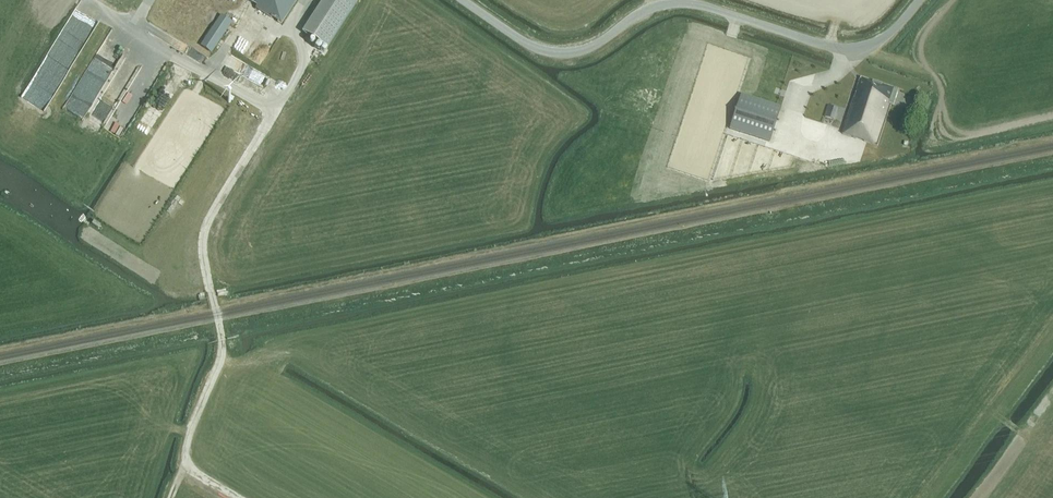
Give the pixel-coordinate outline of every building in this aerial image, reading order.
[(248,0),(257,6),(256,8),(281,24),(297,0),(248,0)] [(352,0),(323,0),(302,33),(327,49),(357,3),(352,0)] [(211,52),(231,23),(221,16),(201,45),(211,52)] [(95,29),(101,31),(99,35),(101,36),(100,40),(106,43),(113,26),(98,20),(95,29)] [(686,28),(683,39),(724,48),(726,37),(686,28)] [(781,107),(741,94),(754,56),(739,51),(721,104),(736,109),(730,129),(769,142),(781,107)] [(761,67),(774,69),(775,64),(783,65),(784,60),(762,56),(761,67)] [(894,106),(897,99),(899,91),(861,79),(843,135),(878,146),(891,105),(894,106)] [(836,119),(841,108),(831,104),(827,116),(836,119)] [(829,133),(832,124),(822,121),(819,130),(829,133)]
